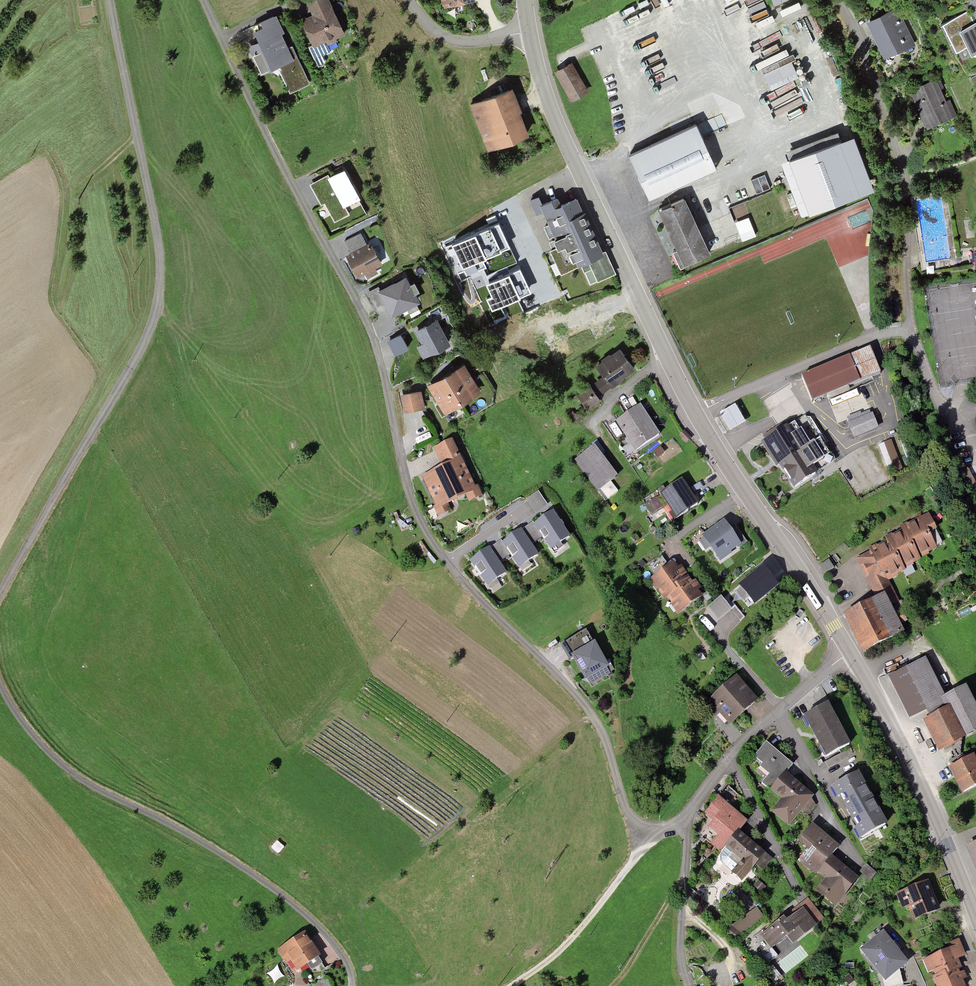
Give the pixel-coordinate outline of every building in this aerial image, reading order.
[(329,0),(312,0),(305,3),(311,18),(302,22),(313,48),(345,34),(329,0)] [(444,9),(471,3),(471,0),(442,0),(444,9)] [(896,12),(868,26),(883,58),(912,44),(896,12)] [(246,47),(260,76),(294,60),(282,34),(285,33),(277,15),(262,23),(264,27),(256,31),(260,41),(246,47)] [(942,30),(962,63),(971,57),(971,58),(975,55),(975,29),(974,26),(972,27),(965,16),(942,30)] [(291,92),(312,85),(303,59),(283,66),(291,92)] [(795,61),(767,73),(774,89),(802,77),(795,61)] [(570,67),(555,76),(570,101),(585,92),(570,67)] [(934,83),(909,95),(926,130),(954,116),(948,102),(944,104),(934,83)] [(513,90),(470,107),(488,154),(528,138),(519,114),(522,113),(513,90)] [(694,130),(628,159),(647,200),(712,171),(694,130)] [(851,143),(781,167),(799,219),(869,195),(851,143)] [(357,204),(341,175),(327,183),(326,181),(312,189),(321,206),(323,205),(333,224),(342,219),(339,214),(357,204)] [(769,175),(755,180),(759,194),(773,189),(769,175)] [(603,255),(577,200),(562,209),(557,199),(541,207),(538,200),(531,203),(537,216),(544,213),(550,227),(544,229),(549,240),(555,237),(559,247),(549,252),(560,275),(580,266),(603,255)] [(683,203),(659,214),(683,268),(707,258),(683,203)] [(747,220),(734,224),(741,242),(753,238),(747,220)] [(509,249),(498,225),(459,242),(447,248),(459,274),(465,271),(467,274),(485,267),(482,261),(509,249)] [(350,256),(365,248),(359,237),(344,244),(350,256)] [(350,256),(345,258),(355,278),(377,266),(368,247),(365,248),(350,256)] [(603,255),(580,266),(589,285),(615,273),(606,254),(603,255)] [(487,286),(492,298),(487,300),(492,311),(530,294),(520,272),(487,286)] [(406,277),(378,294),(392,319),(407,310),(410,314),(419,309),(416,305),(420,303),(416,296),(420,294),(414,284),(411,286),(406,277)] [(451,346),(437,321),(414,333),(421,346),(416,348),(423,361),(451,346)] [(402,336),(388,343),(395,356),(409,349),(402,336)] [(867,347),(801,374),(813,402),(879,375),(867,347)] [(620,350),(596,367),(604,378),(589,388),(596,398),(634,371),(620,350)] [(464,366),(429,388),(439,404),(436,406),(442,417),(481,393),(464,366)] [(596,398),(589,388),(576,397),(586,412),(599,403),(596,398)] [(400,396),(403,413),(424,409),(420,393),(400,396)] [(736,403),(719,412),(729,430),(746,421),(736,403)] [(640,404),(615,421),(629,443),(634,450),(660,433),(640,404)] [(779,465),(793,487),(818,471),(813,464),(831,453),(805,412),(760,441),(774,462),(777,466),(779,465)] [(871,414),(849,424),(854,436),(877,427),(871,414)] [(684,430),(679,435),(686,442),(691,438),(684,430)] [(475,484),(452,438),(433,447),(441,464),(419,474),(434,503),(431,505),(437,517),(452,510),(448,502),(465,494),(469,501),(483,494),(477,483),(475,484)] [(895,440),(881,445),(891,469),(904,464),(895,440)] [(634,450),(629,443),(623,447),(628,454),(634,450)] [(660,445),(653,451),(657,457),(664,451),(660,445)] [(614,475),(593,447),(576,459),(603,496),(615,487),(609,479),(614,475)] [(969,468),(963,471),(975,498),(975,483),(969,468)] [(683,478),(661,493),(678,517),(700,502),(683,478)] [(538,491),(527,499),(536,511),(547,503),(538,491)] [(656,496),(645,504),(652,514),(663,507),(656,496)] [(570,535),(552,509),(534,523),(533,523),(542,536),(551,548),(552,547),(555,551),(563,545),(560,541),(570,535)] [(724,519),(702,534),(704,537),(699,540),(705,549),(711,545),(720,559),(742,544),(730,527),(724,519)] [(914,529),(926,555),(932,553),(931,550),(939,546),(927,519),(913,526),(914,529)] [(522,528),(532,543),(542,536),(533,523),(534,523),(532,521),(522,528)] [(735,523),(730,527),(742,544),(747,540),(735,523)] [(522,528),(521,527),(502,540),(500,541),(509,554),(519,568),(520,567),(522,571),(531,564),(529,560),(539,553),(532,543),(522,528)] [(904,539),(914,561),(926,555),(914,529),(907,532),(905,527),(900,529),(904,539)] [(888,548),(899,572),(916,564),(914,561),(904,539),(893,544),(890,538),(884,540),(888,548)] [(500,541),(502,540),(501,539),(490,546),(500,561),(509,554),(500,541)] [(840,544),(829,554),(835,561),(846,552),(840,544)] [(490,546),(489,545),(470,560),(487,584),(490,588),(499,581),(497,577),(507,570),(500,561),(490,546)] [(881,599),(886,609),(896,605),(885,582),(900,575),(899,572),(888,548),(877,554),(874,549),(869,552),(871,556),(857,562),(875,602),(881,599)] [(673,559),(650,578),(665,598),(667,596),(691,578),(681,563),(678,566),(673,559)] [(779,583),(763,563),(738,583),(740,586),(735,590),(744,600),(750,596),(755,603),(779,583)] [(691,578),(667,596),(679,612),(703,594),(698,588),(701,586),(695,579),(693,581),(691,578)] [(721,595),(708,606),(719,619),(732,608),(721,595)] [(875,602),(845,616),(864,656),(900,640),(886,609),(881,599),(875,602)] [(606,675),(584,635),(564,646),(586,686),(606,675)] [(893,678),(911,715),(928,707),(933,717),(926,720),(939,747),(975,729),(975,712),(965,690),(943,701),(924,663),(893,678)] [(737,675),(709,700),(730,724),(758,699),(737,675)] [(829,704),(805,717),(827,757),(851,744),(829,704)] [(771,789),(787,769),(793,763),(766,741),(755,756),(761,761),(759,764),(769,772),(763,781),(771,789)] [(951,769),(962,795),(975,789),(975,773),(970,760),(951,769)] [(814,794),(787,769),(771,789),(782,798),(771,811),(789,826),(801,810),(807,814),(816,804),(812,797),(814,794)] [(860,772),(833,788),(838,797),(841,796),(859,828),(855,830),(860,838),(888,822),(860,772)] [(720,851),(738,828),(740,829),(748,820),(718,794),(705,813),(712,819),(707,825),(718,834),(710,842),(720,851)] [(838,844),(812,822),(796,840),(808,851),(799,860),(813,872),(817,868),(831,852),(838,844)] [(740,829),(738,828),(720,851),(722,852),(720,855),(721,859),(722,863),(732,871),(731,871),(742,881),(756,863),(763,869),(773,857),(740,829)] [(859,876),(831,852),(817,868),(827,877),(817,890),(835,906),(859,876)] [(866,863),(859,872),(870,881),(877,872),(866,863)] [(926,886),(899,896),(904,910),(908,908),(915,926),(937,918),(926,886)] [(784,915),(761,933),(772,947),(787,935),(793,942),(825,917),(808,896),(790,910),(793,913),(786,918),(784,915)] [(723,930),(732,938),(763,916),(756,907),(733,925),(729,922),(723,930)] [(880,936),(860,952),(885,983),(906,966),(880,936)] [(304,938),(303,939),(279,951),(286,964),(290,962),(296,973),(312,965),(311,962),(320,957),(312,942),(309,943),(306,937),(304,938)] [(925,962),(930,974),(933,973),(938,985),(961,985),(953,964),(963,960),(959,949),(925,962)]
